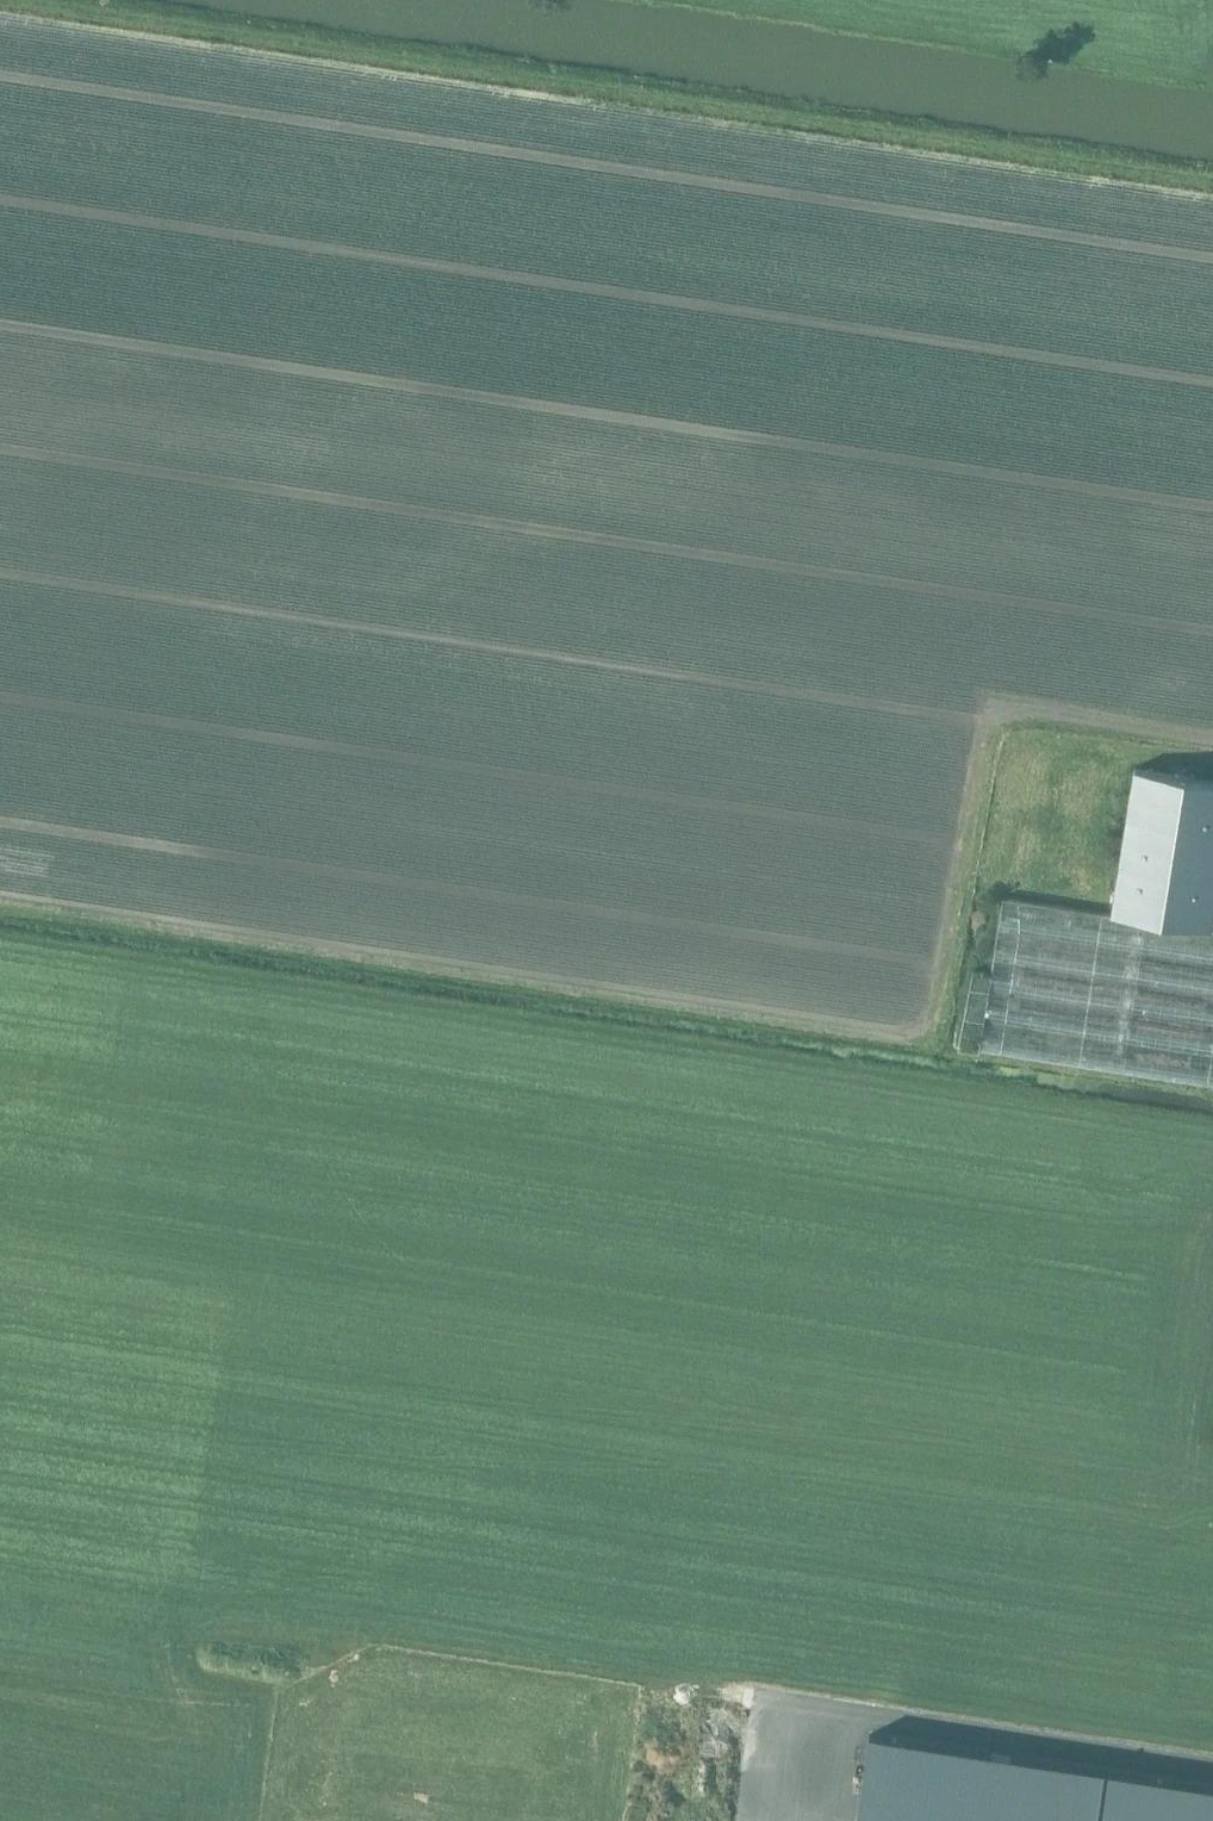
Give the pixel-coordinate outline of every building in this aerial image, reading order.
[(1113,912),(1211,928),(1212,917),(1212,781),(1136,768),(1113,912)] [(1113,912),(1062,905),(1004,896),(981,1048),(1212,1084),(1212,928),(1211,928),(1113,912)] [(857,1820),(1212,1820),(1212,1787),(870,1735),(857,1820)]
